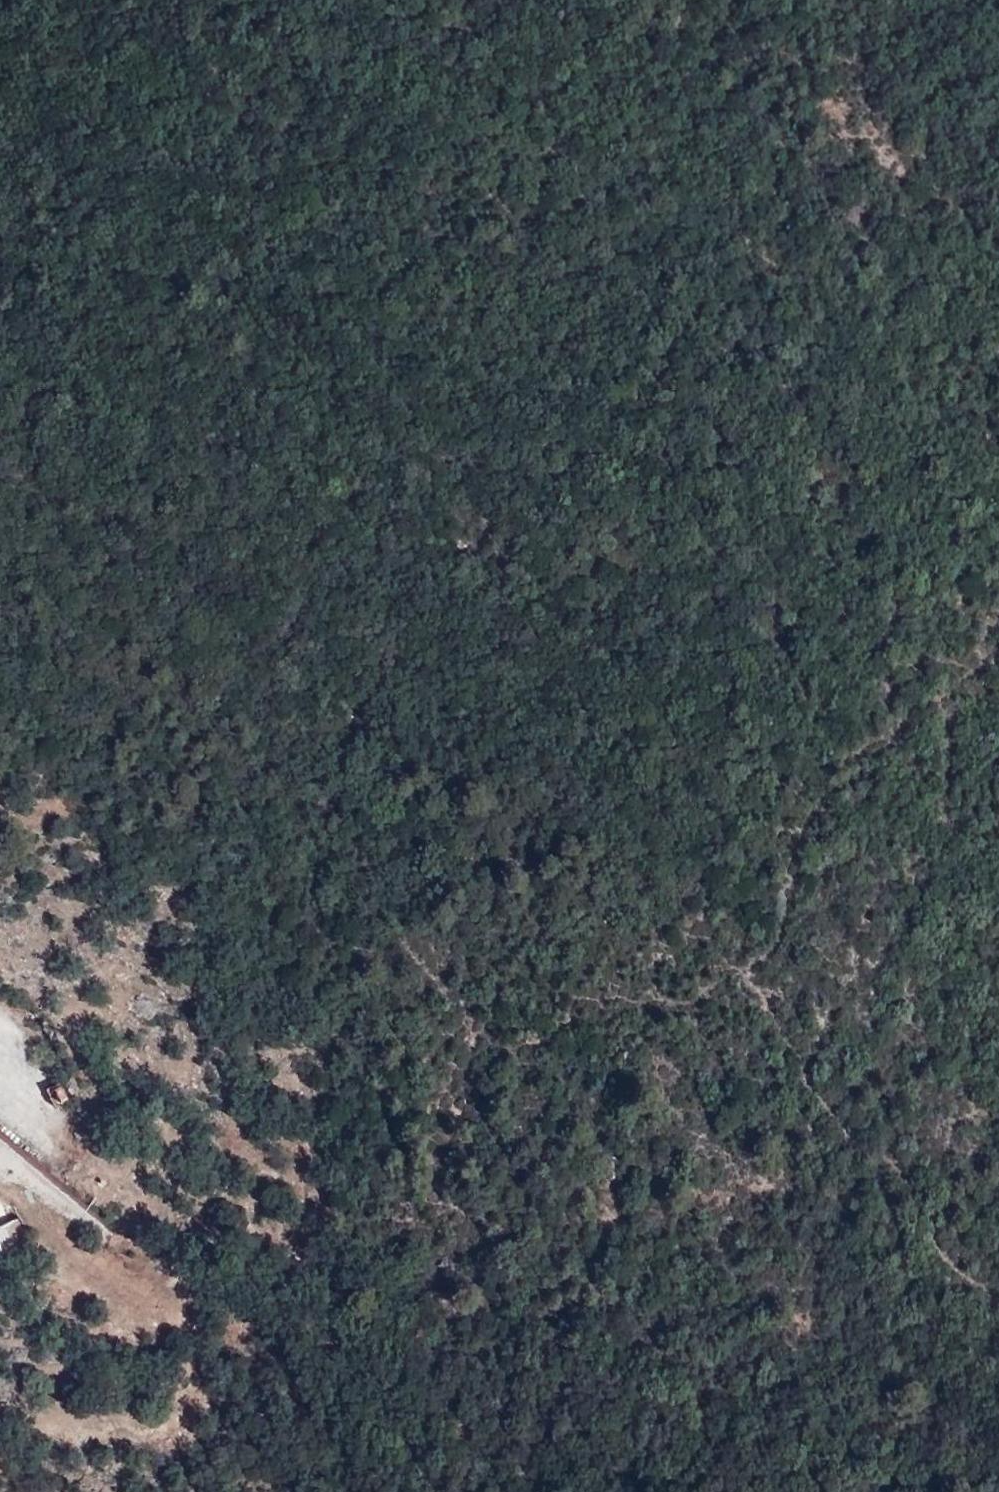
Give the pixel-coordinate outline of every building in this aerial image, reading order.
[(42,1090),(56,1107),(69,1097),(56,1079),(42,1090)] [(0,1234),(0,1262),(11,1257),(2,1234),(0,1234)]
